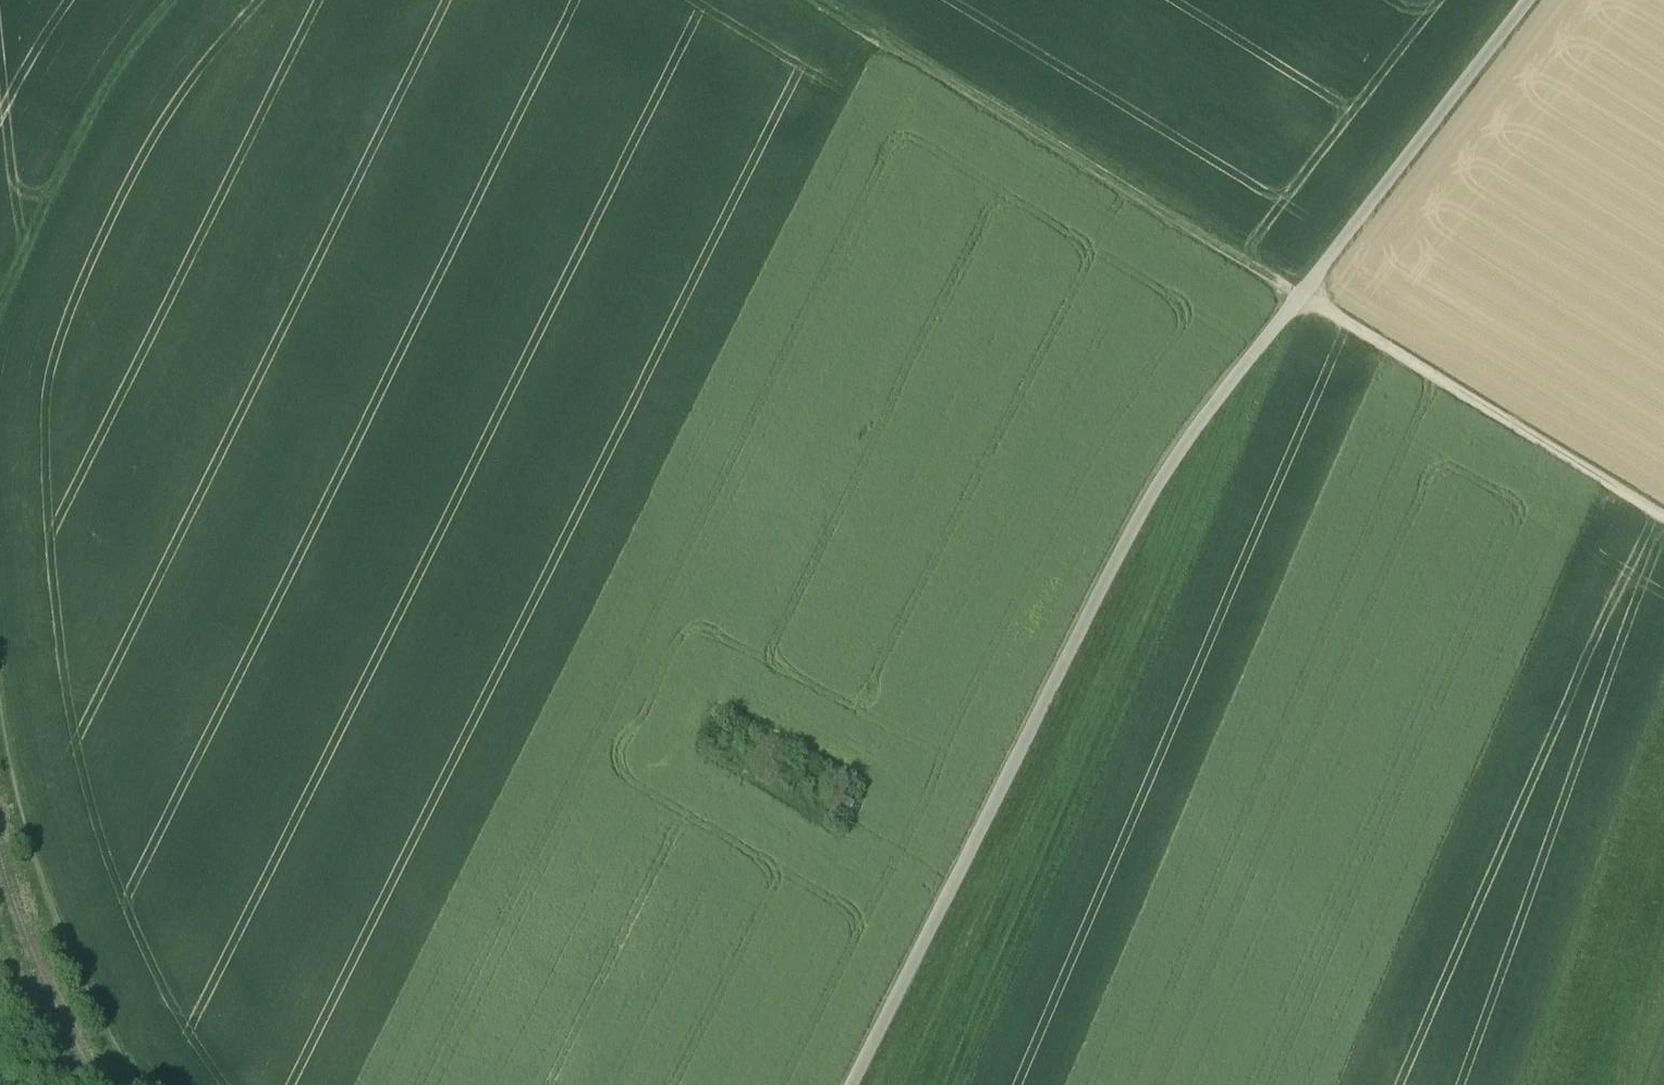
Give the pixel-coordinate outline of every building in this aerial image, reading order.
[(842,791),(833,811),(848,818),(857,798),(842,791)]
